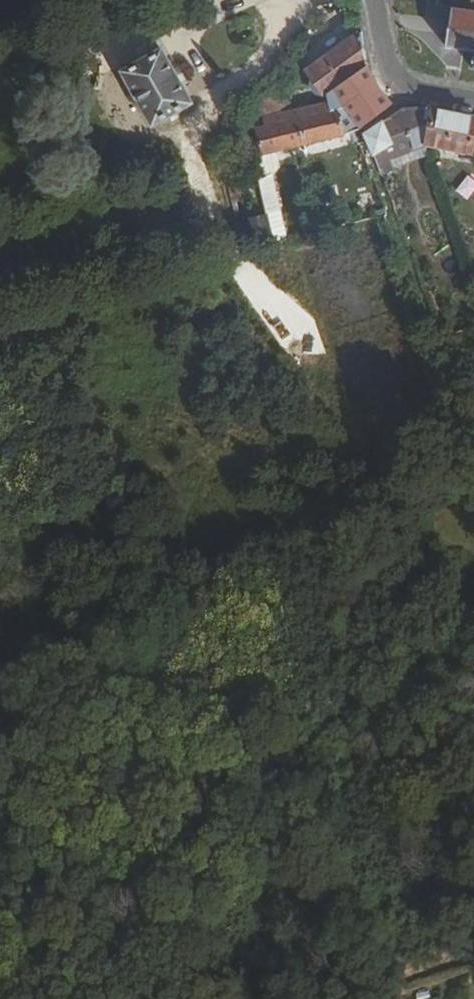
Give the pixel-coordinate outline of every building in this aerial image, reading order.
[(455,5),(449,42),(473,46),(473,7),(455,5)] [(356,70),(368,63),(362,31),(362,29),(309,68),(313,74),(310,82),(311,82),(318,91),(325,91),(331,87),(356,70)] [(193,102),(163,46),(123,67),(153,123),(193,102)] [(356,70),(331,87),(343,105),(345,104),(346,105),(360,124),(384,108),(385,107),(356,70)] [(335,108),(333,98),(299,107),(265,115),(267,123),(257,126),(261,147),(262,153),(285,146),(307,140),(355,128),(360,124),(346,105),(335,108)] [(383,170),(395,165),(392,155),(429,139),(473,149),(473,142),(473,113),(472,112),(429,104),(420,103),(412,103),(406,104),(402,105),(397,108),(388,114),(366,130),(383,170)] [(285,146),(262,153),(267,171),(285,167),(289,161),(285,146)] [(258,239),(273,236),(268,212),(252,216),(258,239)]
